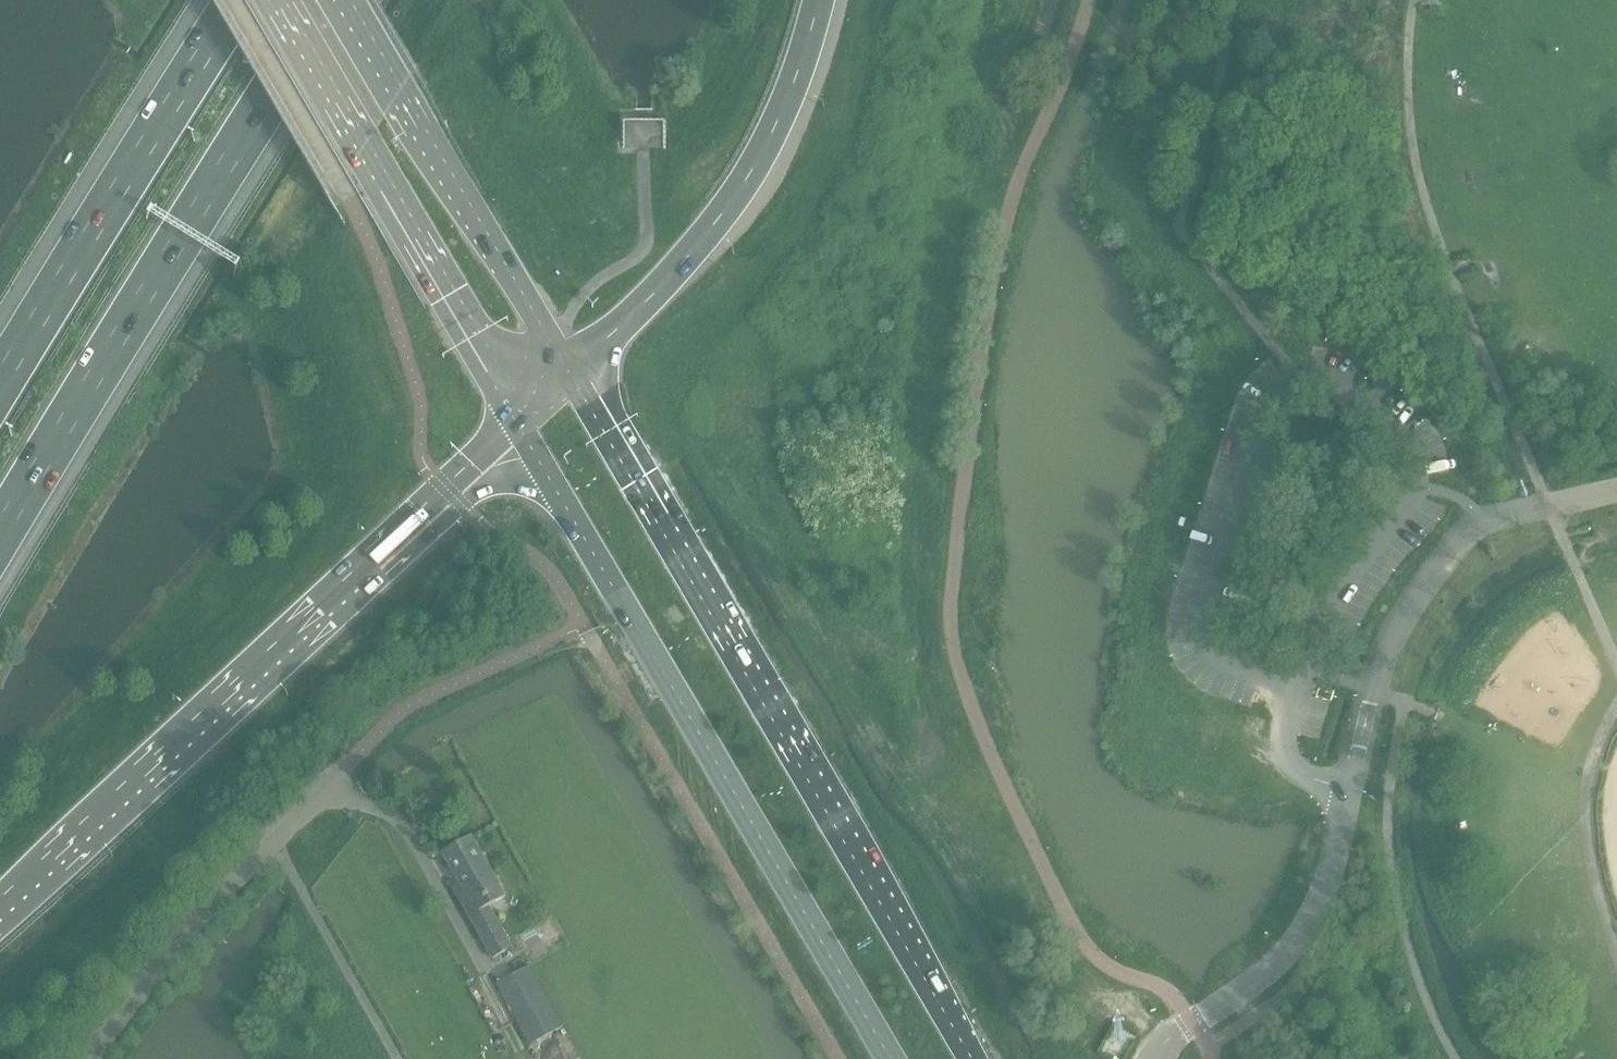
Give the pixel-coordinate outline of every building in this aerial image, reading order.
[(653,121),(624,121),(623,149),(637,149),(642,149),(653,149),(666,149),(666,121),(653,121)] [(467,895),(460,899),(493,959),(513,948),(489,907),(506,897),(471,837),(442,853),(467,895)] [(528,967),(498,984),(532,1045),(563,1028),(528,967)]
